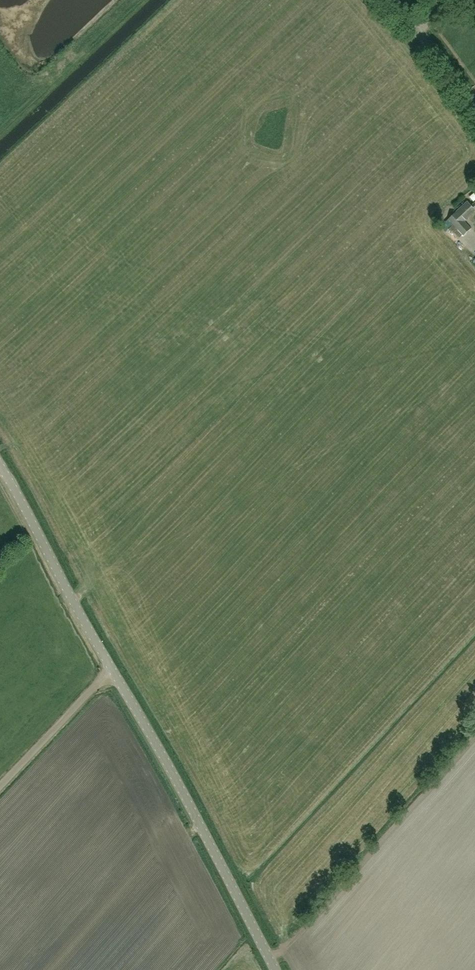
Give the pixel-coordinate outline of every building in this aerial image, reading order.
[(472,205),(468,201),(449,219),(465,236),(472,229),(465,221),(474,212),(474,203),(472,205)]
